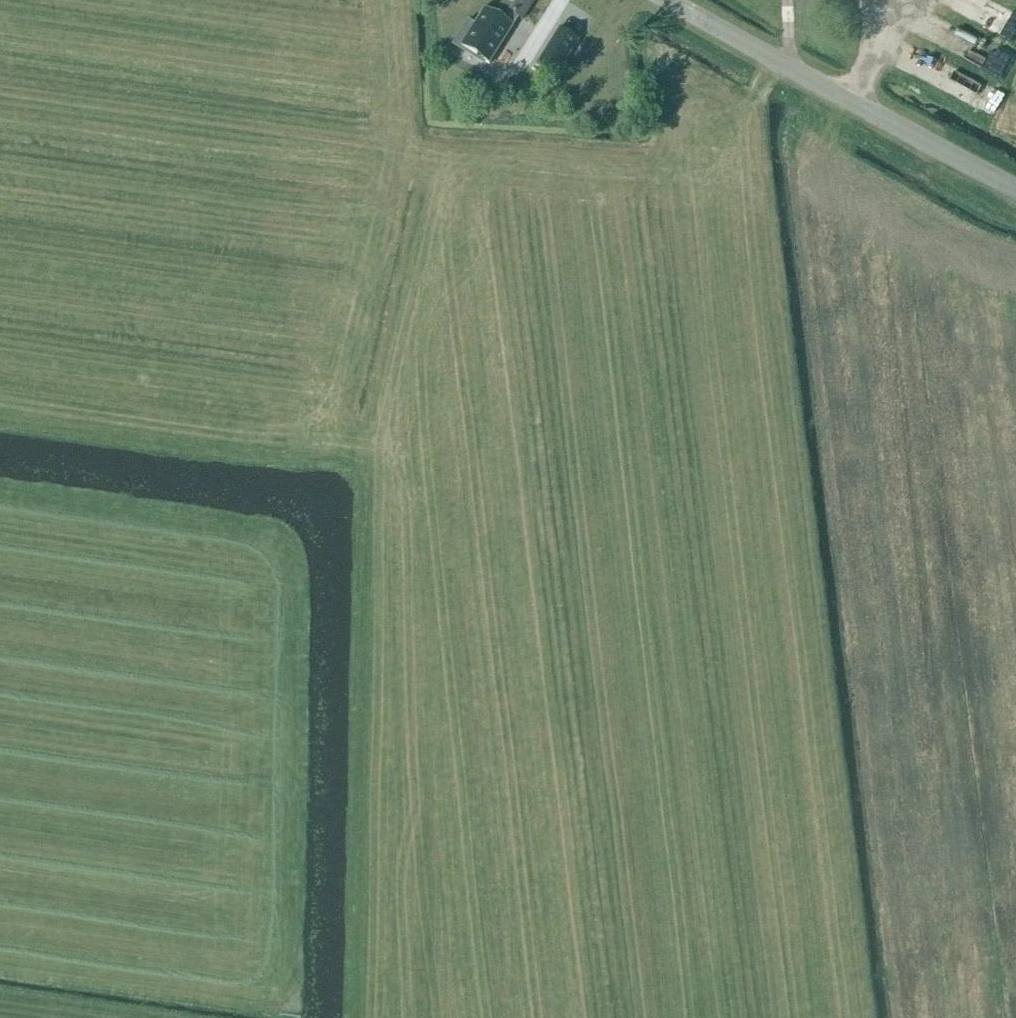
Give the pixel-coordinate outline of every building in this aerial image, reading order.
[(500,4),(504,6),(499,15),(485,6),(474,23),(478,25),(463,47),(490,64),(514,24),(513,24),(518,15),(523,18),(534,0),(503,0),(500,4)] [(578,39),(560,28),(546,49),(536,66),(554,78),(565,61),(578,39)]
